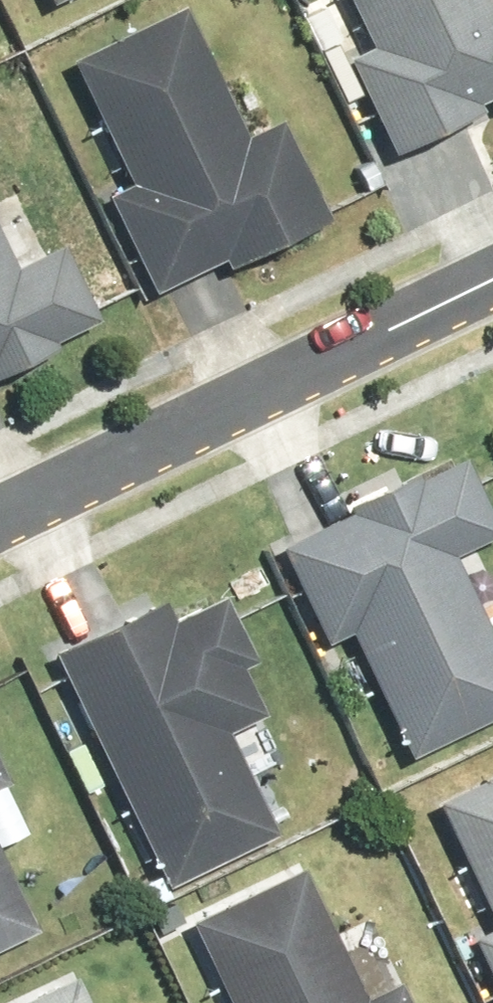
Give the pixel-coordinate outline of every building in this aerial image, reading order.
[(357,47),(333,58),(379,152),(469,110),(466,105),(481,98),(484,105),(492,100),(492,0),(335,0),(357,47)] [(169,6),(56,60),(117,183),(91,195),(140,294),(209,260),(213,267),(315,218),(267,120),(233,137),(169,6)] [(43,348),(40,342),(85,320),(48,246),(2,268),(0,265),(0,368),(43,348)] [(285,549),(332,647),(356,635),(415,761),(492,725),(492,626),(461,559),(492,543),(492,509),(481,483),(471,461),(425,483),(422,476),(353,508),(357,515),(285,549)] [(168,603),(57,656),(69,680),(171,891),(283,837),(234,736),(269,719),(246,671),(261,664),(239,619),(229,599),(178,623),(168,603)] [(15,785),(0,754),(0,792),(15,785)] [(422,802),(482,926),(457,938),(489,1002),(492,1002),(492,769),(422,802)] [(43,933),(0,844),(0,953),(43,933)] [(176,922),(214,1002),(398,1002),(388,983),(351,1000),(289,869),(176,922)] [(7,1002),(73,1002),(61,977),(7,1002)]
